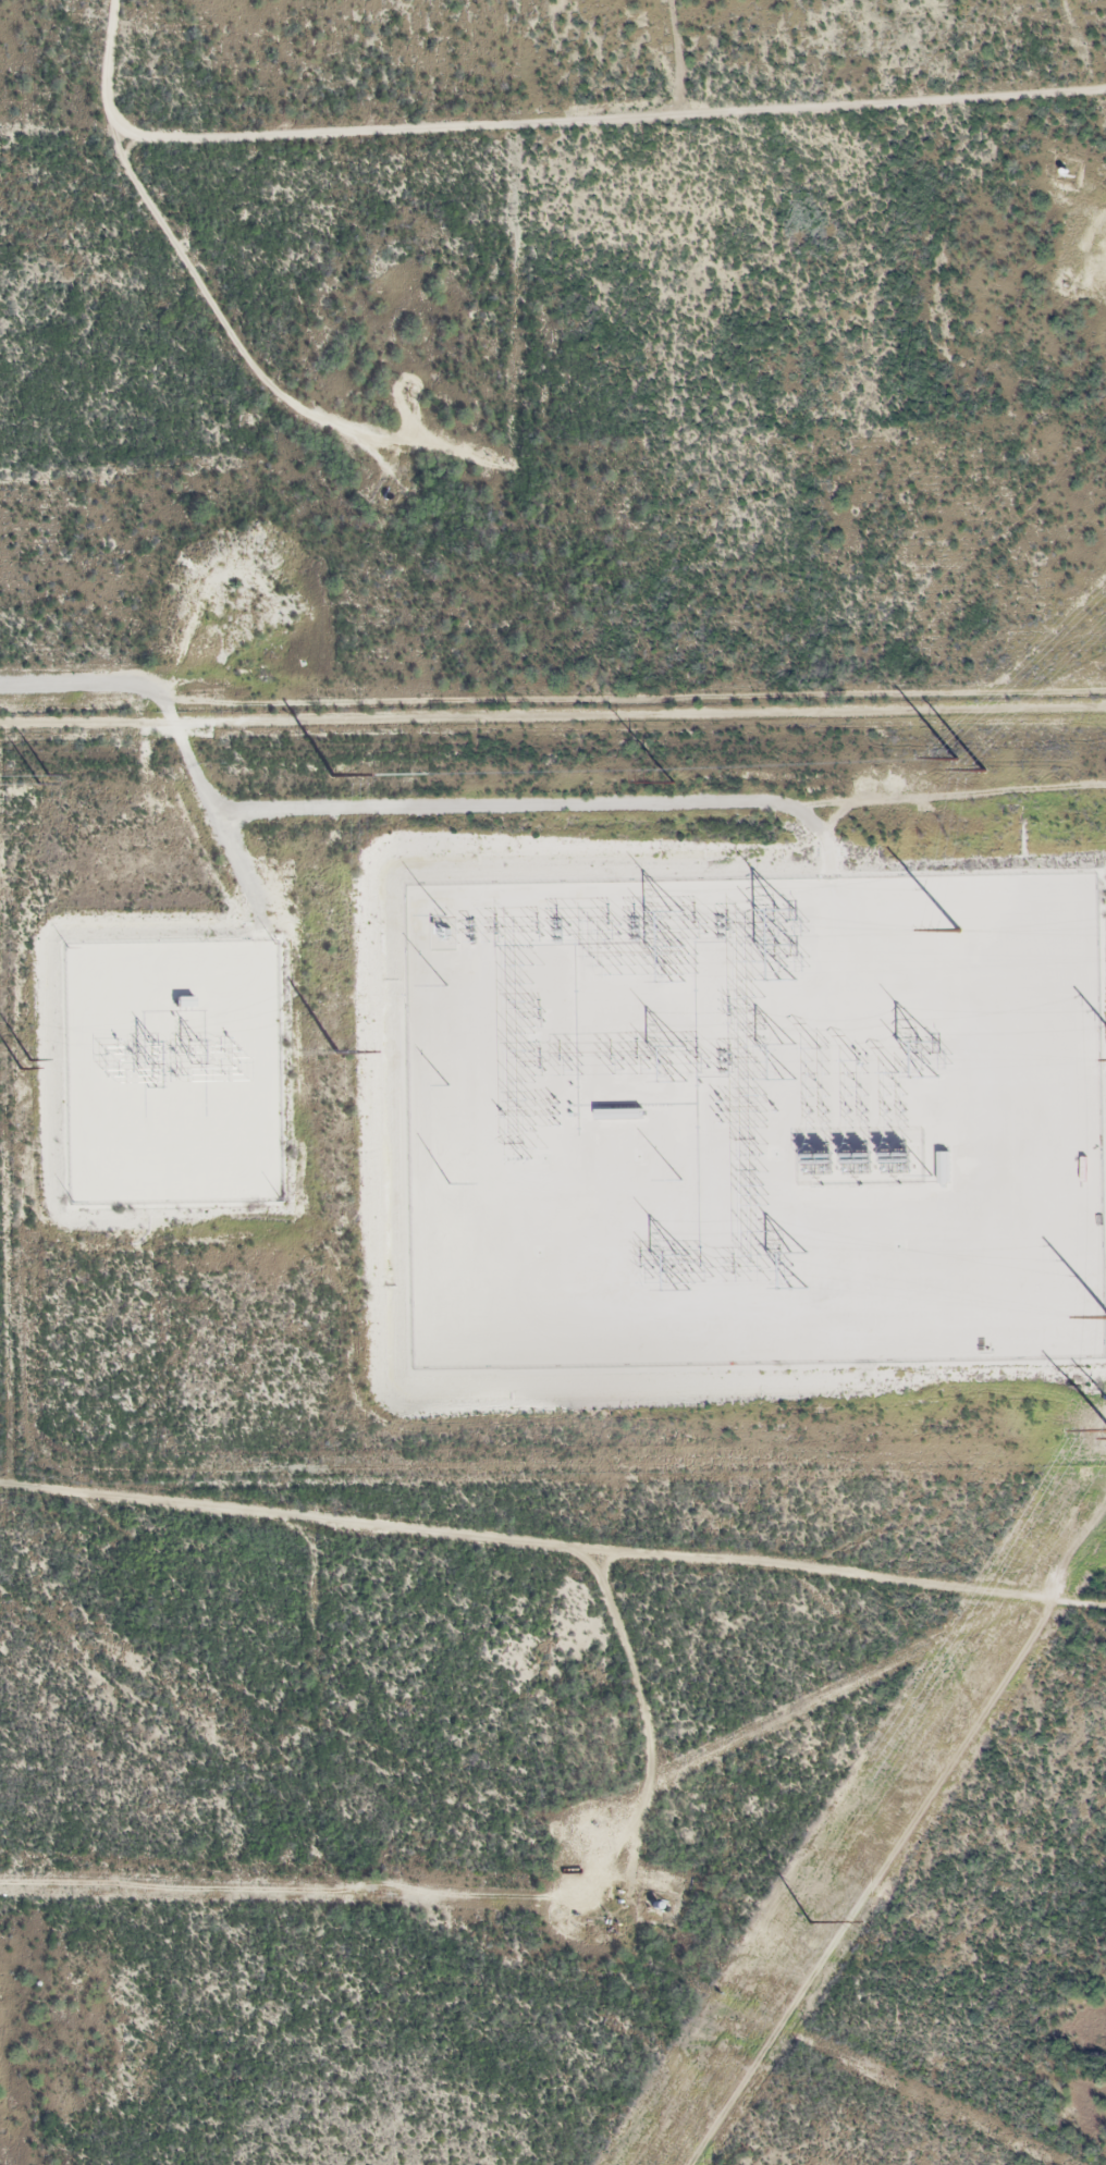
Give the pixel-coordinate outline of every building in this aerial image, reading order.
[(174,1007),(174,996),(192,996),(192,1006),(174,1007)]
